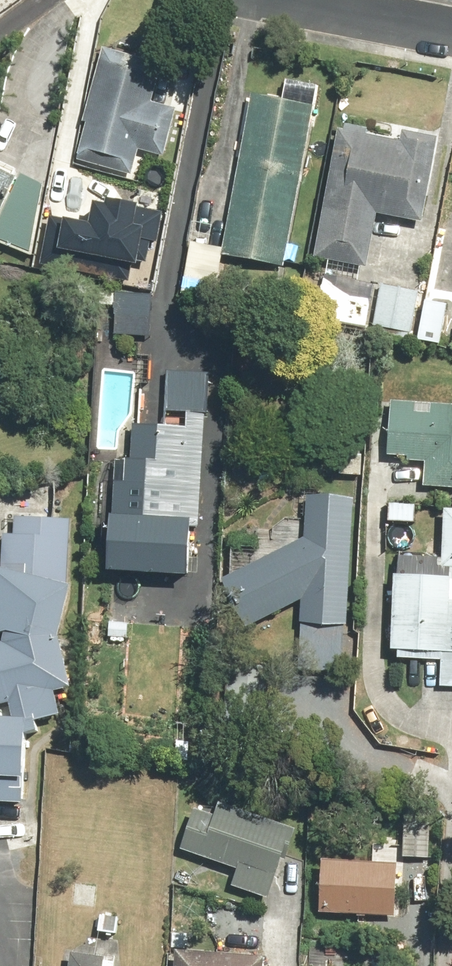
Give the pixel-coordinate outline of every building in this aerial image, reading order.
[(86,119),(77,154),(131,169),(138,142),(166,150),(190,62),(105,39),(83,118),(86,119)] [(253,91),(221,248),(283,260),(314,103),(253,91)] [(338,128),(315,254),(373,264),(382,215),(420,222),(437,134),(405,128),(403,140),(338,128)] [(5,229),(24,176),(0,167),(0,227),(5,229)] [(51,211),(42,259),(122,274),(126,254),(156,260),(166,208),(109,198),(108,203),(96,200),(93,219),(51,211)] [(225,249),(193,245),(186,296),(218,300),(225,249)] [(425,290),(381,282),(373,327),(417,335),(425,290)] [(157,294),(119,293),(118,336),(156,337),(157,294)] [(429,299),(423,342),(447,345),(451,311),(451,302),(429,299)] [(142,389),(140,424),(133,424),(130,483),(118,482),(113,573),(199,578),(207,432),(210,372),(168,369),(166,390),(142,389)] [(390,456),(425,457),(424,482),(451,484),(451,400),(392,397),(390,456)] [(233,533),(231,579),(226,582),(249,630),(305,603),(304,624),(302,671),(350,673),(352,626),(357,499),(310,497),(309,519),(285,518),(274,535),(233,533)] [(449,511),(447,564),(404,562),(404,577),(398,577),(395,654),(403,654),(402,662),(447,664),(446,690),(451,690),(451,511),(449,511)] [(7,639),(9,644),(0,646),(0,707),(14,704),(18,721),(0,720),(0,804),(30,805),(33,733),(70,724),(62,692),(78,688),(65,637),(77,588),(72,586),(75,522),(7,519),(5,570),(0,569),(0,640),(7,639)] [(219,815),(200,809),(185,851),(241,871),(235,888),(272,901),(297,830),(223,804),(219,815)] [(434,810),(406,809),(404,857),(432,858),(434,810)] [(402,862),(329,858),(327,915),(399,918),(402,862)] [(269,959),(180,952),(179,965),(269,965),(269,959)] [(120,960),(74,956),(73,965),(120,965),(120,960)]
